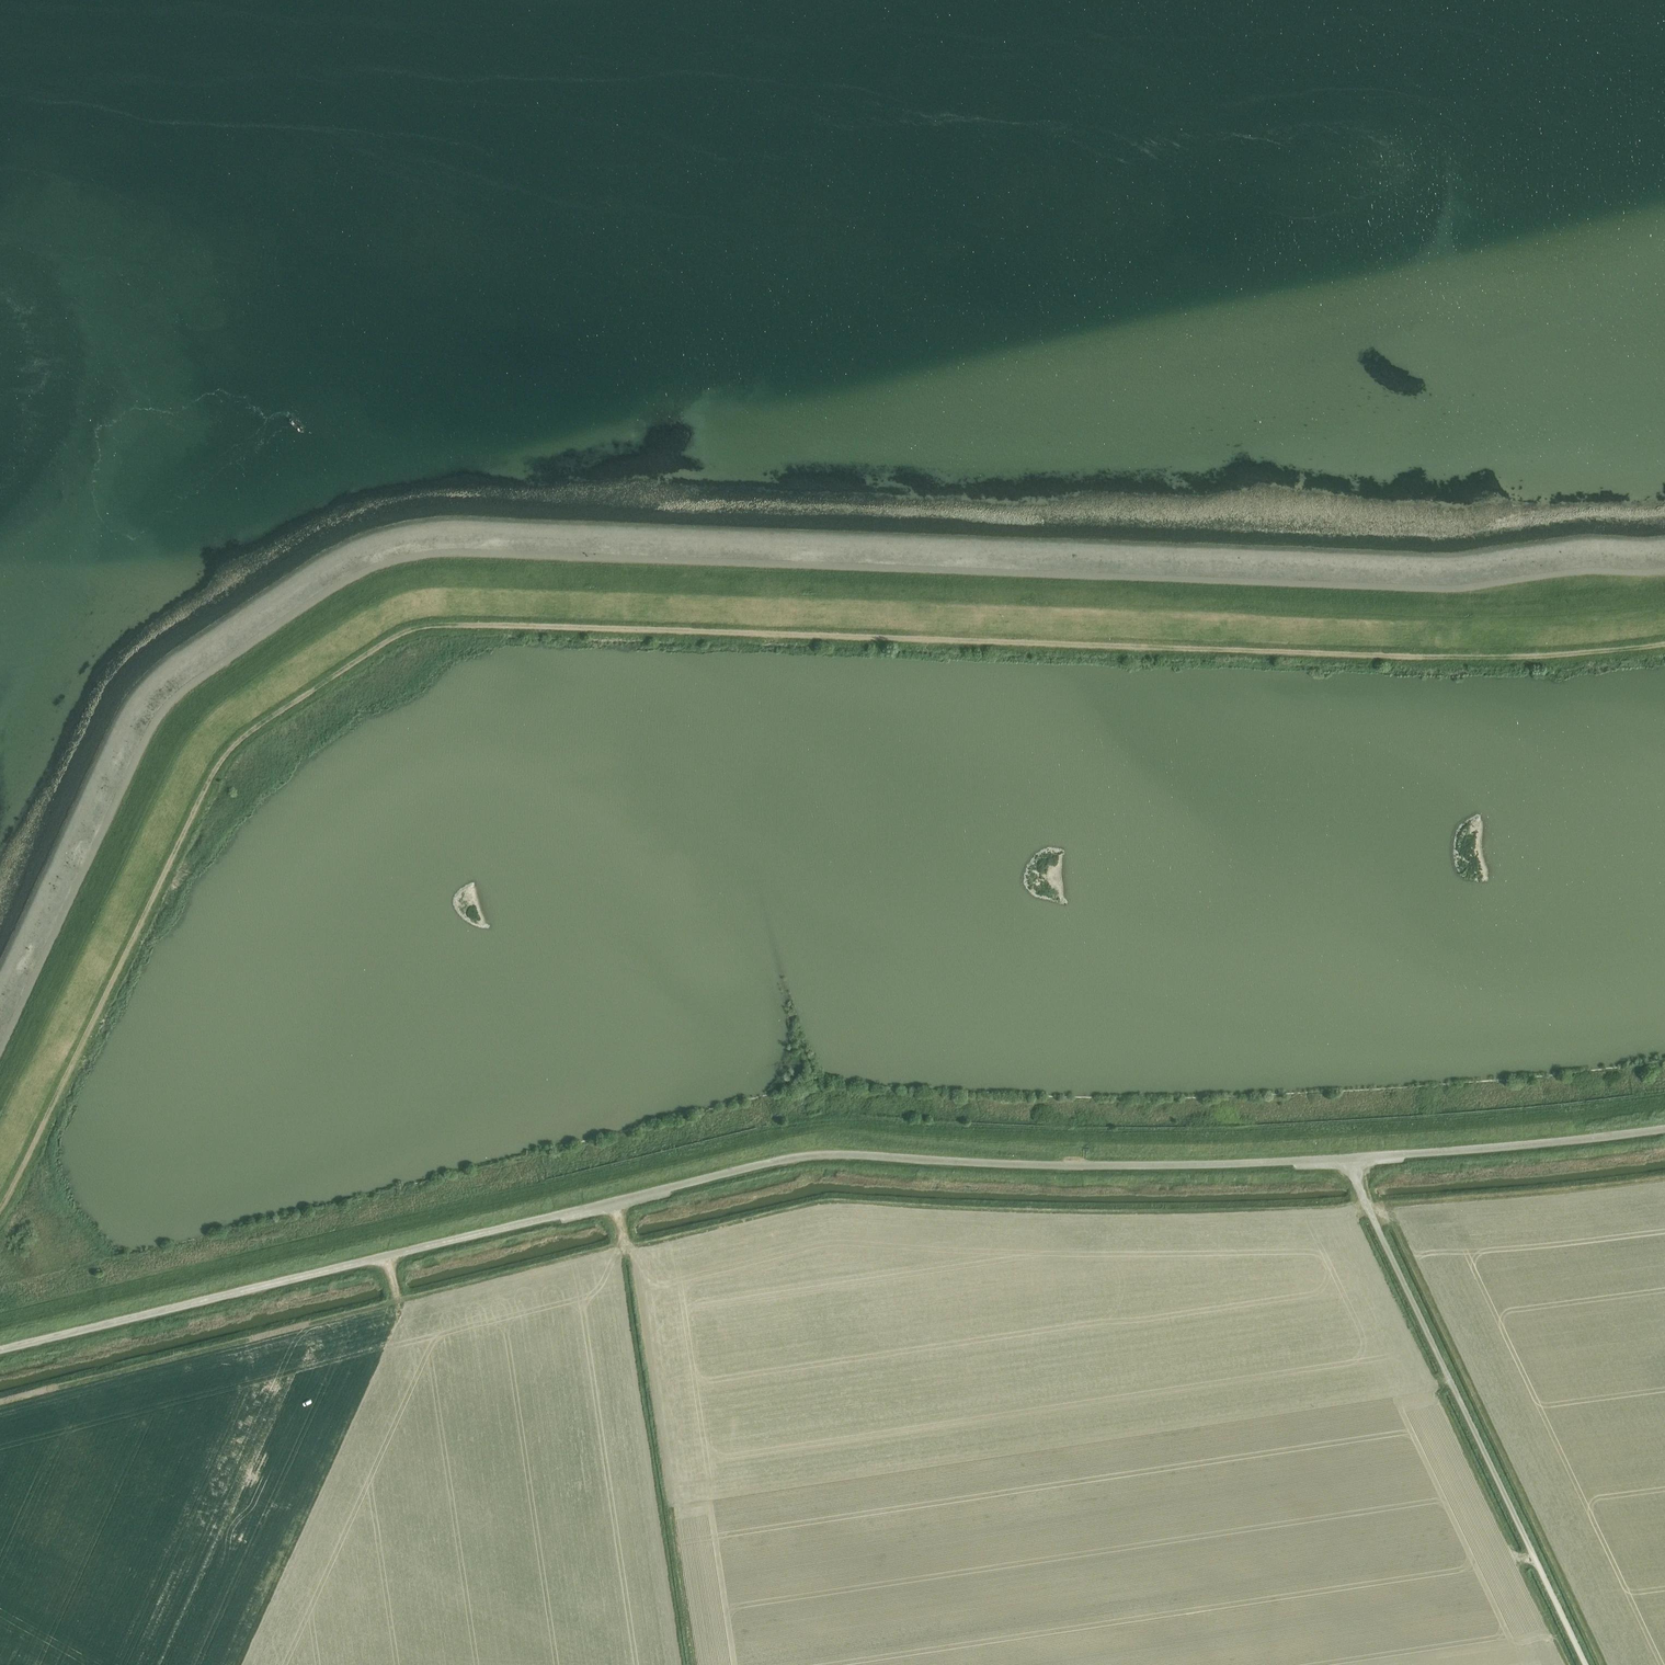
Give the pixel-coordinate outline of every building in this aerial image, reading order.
[(1426,1210),(1414,1208),(1412,1222),(1424,1224),(1426,1210)]
